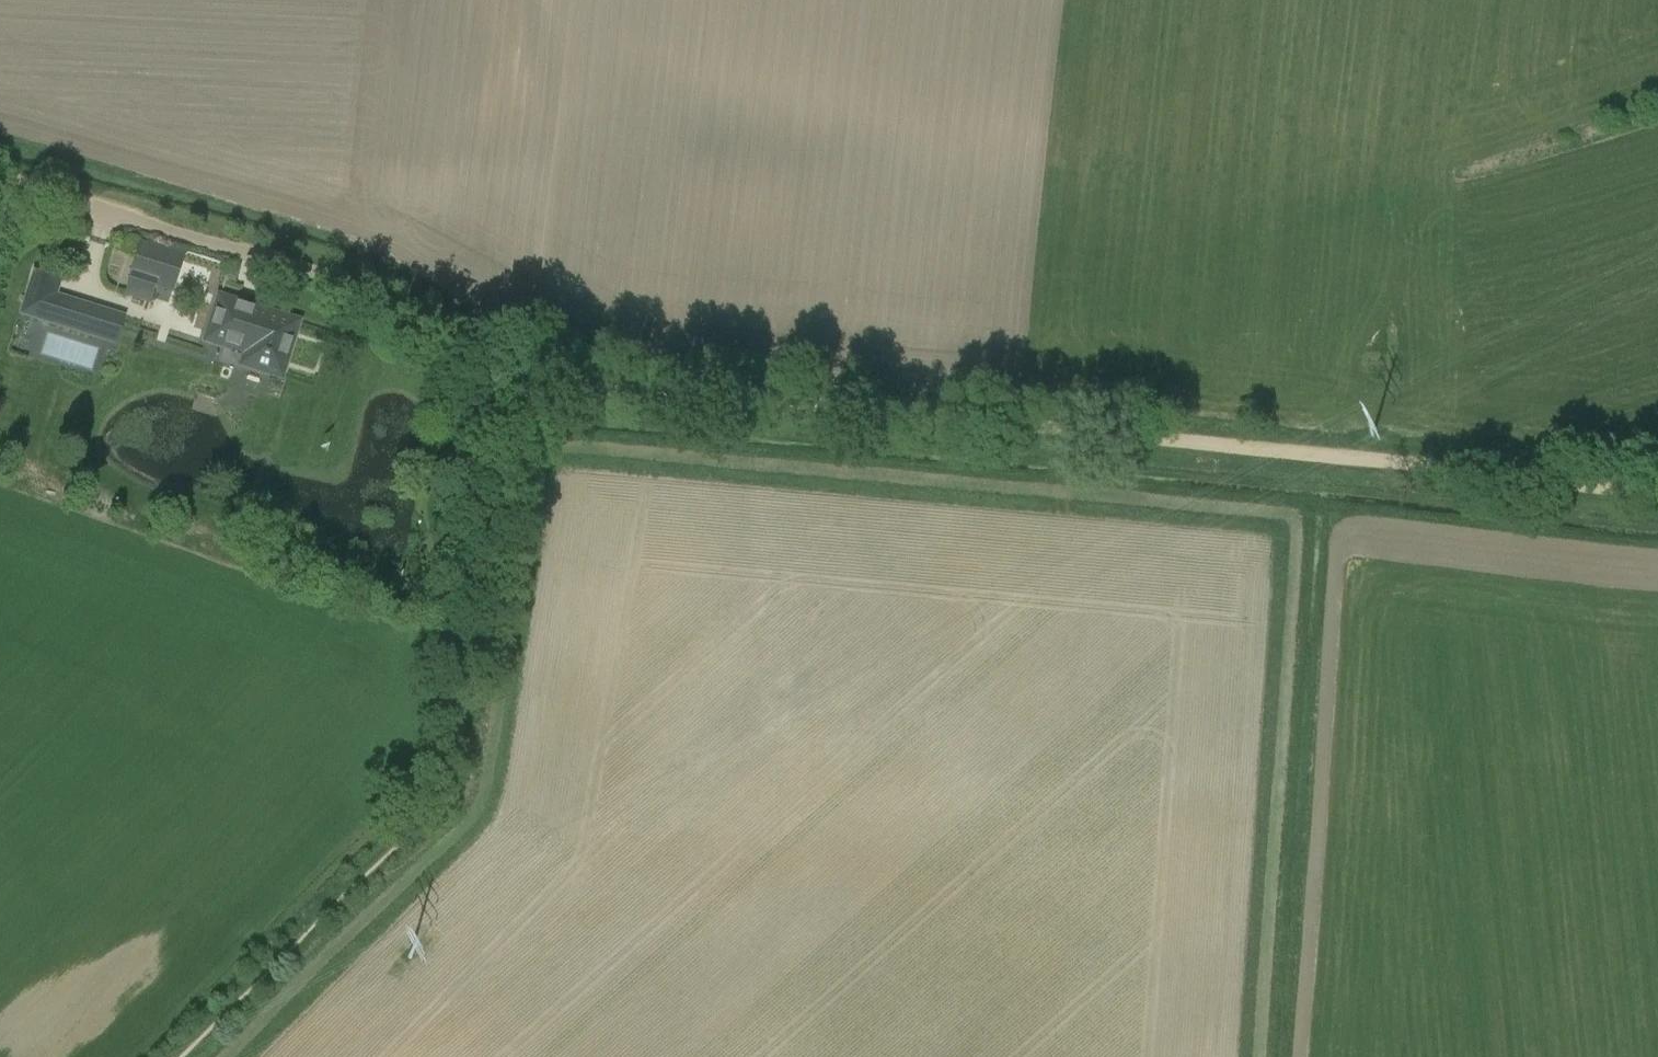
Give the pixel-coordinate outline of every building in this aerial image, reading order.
[(174,294),(186,255),(141,243),(125,295),(151,303),(156,288),(174,294)] [(18,315),(49,324),(58,294),(63,278),(33,269),(18,315)] [(222,296),(211,339),(251,350),(248,362),(287,372),(302,317),(222,296)]
